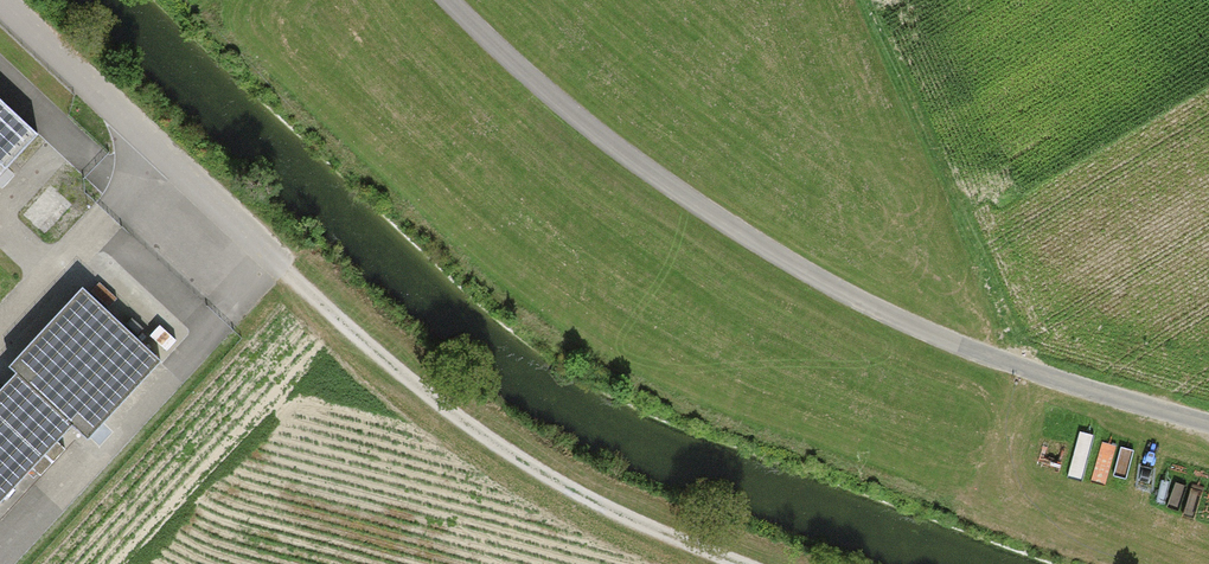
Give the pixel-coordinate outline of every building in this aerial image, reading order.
[(0,97),(0,175),(39,133),(0,97)] [(0,392),(0,501),(69,427),(85,443),(158,366),(77,291),(3,369),(13,378),(0,392)]
